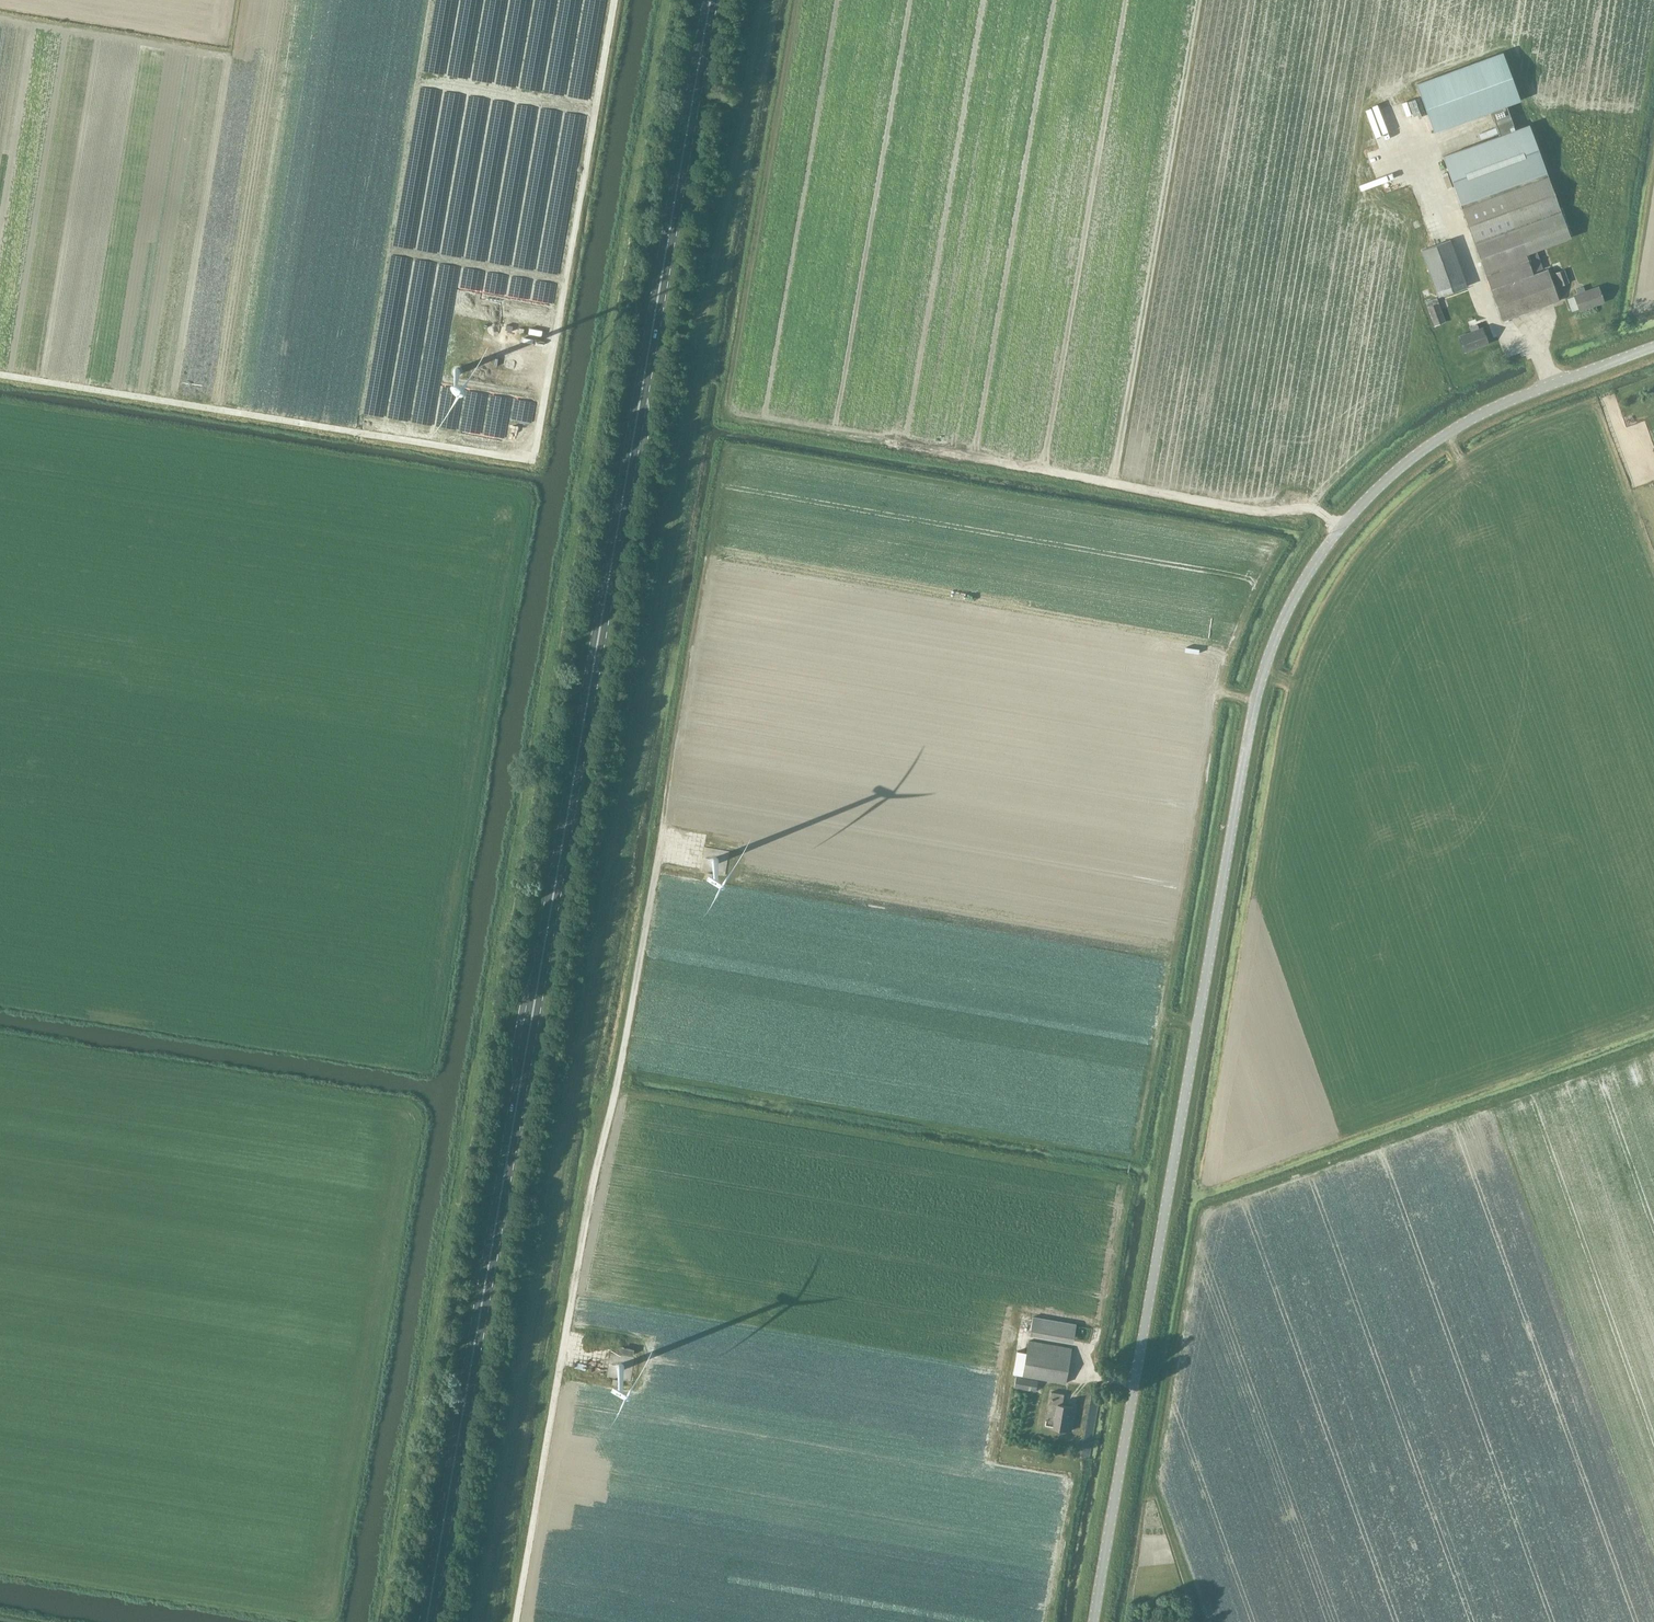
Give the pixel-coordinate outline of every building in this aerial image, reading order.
[(1503,52),(1416,83),(1434,132),(1490,111),(1499,136),(1444,156),(1502,321),(1558,300),(1547,270),(1543,270),(1535,250),(1570,238),(1531,124),(1515,130),(1505,106),(1520,100),(1503,52)] [(1437,297),(1467,286),(1450,240),(1420,250),(1437,297)] [(1559,286),(1568,282),(1564,270),(1554,273),(1559,286)] [(1585,291),(1583,286),(1575,288),(1577,294),(1574,295),(1579,310),(1603,302),(1598,287),(1585,291)] [(1439,303),(1428,307),(1435,326),(1446,322),(1439,303)] [(1479,329),(1477,324),(1469,327),(1471,332),(1458,337),(1463,352),(1487,343),(1482,328),(1479,329)] [(1065,1383),(1071,1347),(1029,1340),(1026,1348),(1021,1347),(1015,1374),(1065,1383)] [(1036,1390),(1038,1379),(1016,1375),(1014,1386),(1036,1390)] [(1070,1431),(1074,1407),(1061,1404),(1064,1394),(1051,1391),(1048,1402),(1056,1404),(1052,1427),(1070,1431)]
